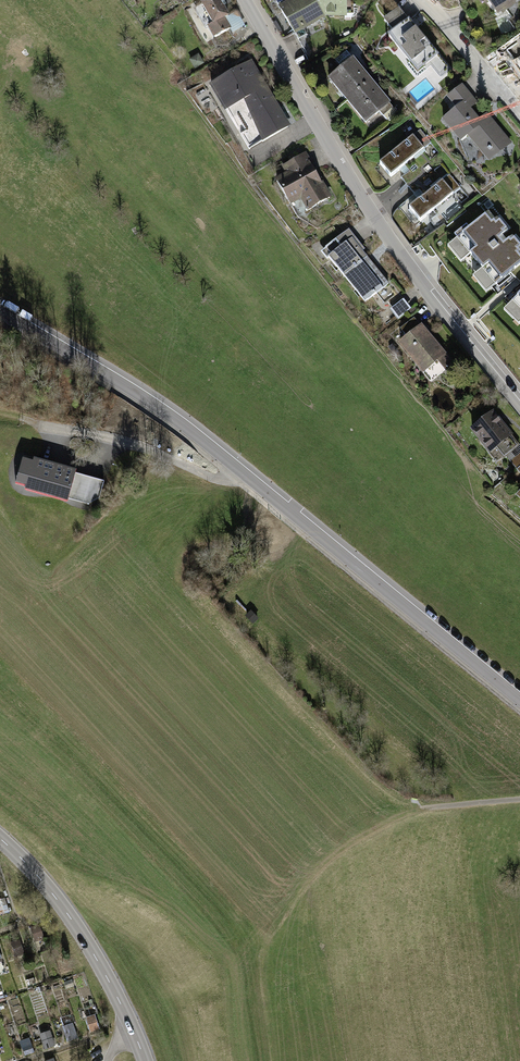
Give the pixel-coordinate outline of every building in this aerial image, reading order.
[(215,37),(229,29),(224,19),(223,19),(228,16),(223,7),(224,6),(221,0),(209,0),(202,4),(202,5),(195,9),(206,27),(209,26),(215,37)] [(299,40),(307,35),(303,28),(325,15),(317,0),(279,0),(276,1),(299,40)] [(325,15),(345,15),(345,19),(351,18),(354,17),(356,15),(358,12),(358,8),(360,6),(353,0),(317,0),(325,15)] [(498,13),(503,9),(506,10),(512,5),(512,2),(514,0),(488,0),(498,13)] [(434,58),(437,55),(409,19),(407,21),(398,9),(384,20),(394,32),(389,36),(410,62),(407,65),(417,77),(426,70),(425,68),(427,66),(426,65),(431,61),(430,61),(434,58)] [(234,13),(224,19),(229,29),(232,33),(242,28),(234,13)] [(508,55),(518,68),(519,66),(519,45),(508,55)] [(329,79),(347,101),(371,81),(345,49),(334,56),(343,67),(329,79)] [(449,69),(437,55),(434,58),(446,72),(449,69)] [(190,60),(195,67),(202,63),(200,58),(195,57),(190,60)] [(240,134),(249,149),(288,127),(250,62),(211,85),(231,119),(237,116),(246,131),(240,134)] [(398,112),(371,81),(347,101),(365,122),(379,110),(389,122),(398,112)] [(476,103),(461,85),(448,96),(457,107),(443,119),(461,141),(469,135),(483,153),(488,151),(489,153),(493,150),(491,148),(500,141),(506,147),(510,144),(492,122),(489,124),(487,121),(489,119),(486,114),(479,120),(469,109),(476,103)] [(380,163),(391,176),(405,164),(418,153),(431,142),(420,129),(380,163)] [(489,161),(506,147),(500,141),(491,148),(493,150),(489,153),(488,151),(483,153),(489,161)] [(405,164),(409,170),(401,178),(408,186),(430,167),(418,153),(405,164)] [(277,181),(297,216),(329,197),(309,163),(304,155),(278,170),(283,177),(277,181)] [(442,181),(430,167),(408,186),(414,194),(419,190),(424,196),(442,181)] [(424,196),(409,208),(420,221),(460,188),(449,174),(442,181),(424,196)] [(454,235),(496,284),(519,264),(519,245),(497,218),(495,219),(488,212),(469,228),(466,225),(454,235)] [(354,267),(367,257),(362,251),(352,239),(355,237),(349,229),(325,249),(330,255),(328,257),(329,258),(344,276),(354,268),(354,267)] [(352,239),(362,251),(365,249),(355,237),(352,239)] [(330,255),(325,249),(321,252),(327,260),(329,258),(328,257),(330,255)] [(344,276),(365,302),(388,283),(367,257),(354,267),(354,268),(344,276)] [(391,309),(398,319),(410,310),(402,300),(391,309)] [(408,337),(401,343),(431,379),(441,371),(434,362),(438,359),(443,354),(414,319),(401,329),(408,337)] [(452,364),(443,354),(438,359),(446,369),(452,364)] [(497,462),(500,460),(519,445),(492,412),(472,428),(489,450),(488,451),(497,462)] [(519,466),(519,454),(511,461),(517,469),(519,466)] [(17,476),(28,479),(25,487),(25,490),(67,502),(68,498),(71,490),(99,498),(104,482),(75,473),(76,470),(34,458),(33,461),(22,458),(17,476)] [(28,479),(17,476),(15,484),(25,487),(28,479)] [(88,504),(99,498),(71,490),(68,498),(88,504)] [(199,593),(196,600),(205,604),(208,598),(199,593)] [(10,941),(15,956),(24,953),(19,938),(10,941)] [(83,1017),(89,1032),(99,1028),(94,1013),(83,1017)] [(62,1025),(67,1040),(76,1037),(71,1022),(62,1025)] [(38,1033),(42,1045),(53,1041),(49,1029),(38,1033)] [(20,1040),(25,1055),(34,1051),(29,1036),(20,1040)]
